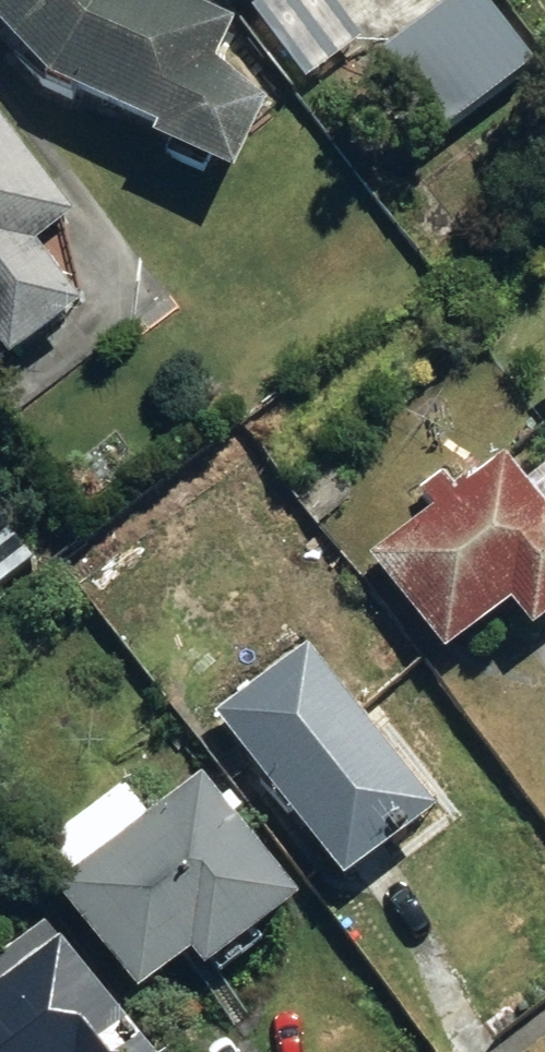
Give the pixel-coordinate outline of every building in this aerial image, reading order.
[(42,100),(142,143),(136,156),(226,195),(256,125),(210,84),(231,36),(147,0),(0,0),(0,53),(42,100)] [(243,19),(297,93),(357,49),(321,0),(229,0),(243,19)] [(375,57),(436,141),(532,70),(480,0),(453,0),(375,57)] [(77,323),(30,262),(69,233),(0,142),(0,381),(77,323)] [(359,572),(435,672),(492,629),(514,658),(544,635),(544,482),(522,499),(498,467),(460,496),(441,471),(412,493),(430,518),(359,572)] [(22,576),(0,548),(0,594),(22,576)] [(300,647),(201,719),(336,904),(435,832),(300,647)] [(33,864),(56,895),(46,903),(127,1013),(173,978),(187,997),(288,922),(193,794),(142,832),(119,801),(33,864)] [(34,958),(0,984),(0,1051),(105,1051),(34,958)]
